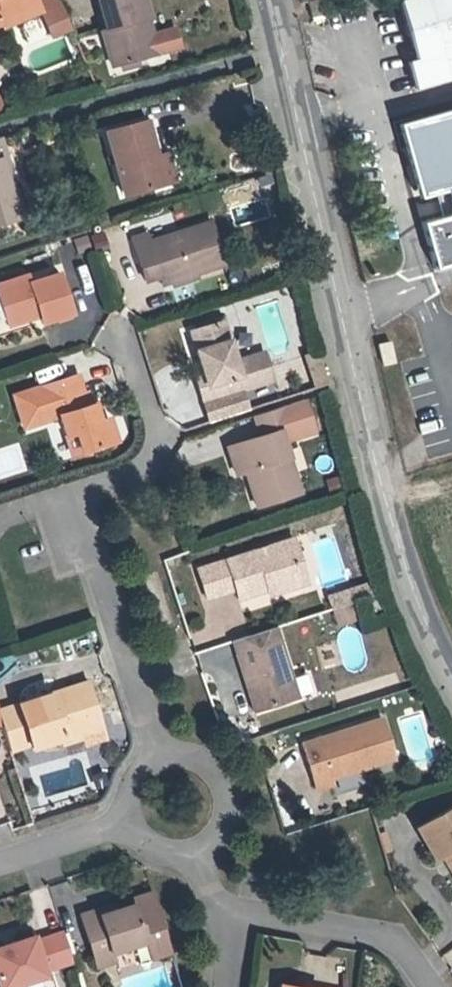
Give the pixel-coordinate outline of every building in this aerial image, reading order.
[(41,11),(37,0),(36,0),(0,15),(0,20),(1,23),(3,28),(41,11)] [(36,0),(0,0),(0,15),(36,0)] [(60,0),(41,0),(38,1),(52,35),(71,27),(60,0)] [(150,18),(145,0),(99,0),(108,30),(110,38),(105,40),(113,66),(122,64),(137,59),(151,55),(145,37),(152,35),(147,19),(150,18)] [(326,0),(309,0),(313,18),(329,14),(326,0)] [(399,0),(416,59),(408,62),(415,88),(451,78),(451,0),(401,0),(399,0)] [(158,53),(152,35),(145,37),(151,55),(158,53)] [(139,65),(137,59),(122,64),(123,69),(139,65)] [(451,265),(451,110),(429,116),(433,130),(438,129),(448,164),(409,175),(435,270),(451,265)] [(173,181),(166,153),(160,154),(151,119),(146,120),(163,184),(173,181)] [(163,184),(146,120),(105,131),(123,195),(163,184)] [(7,184),(11,183),(0,144),(0,221),(16,216),(16,214),(7,184)] [(29,211),(20,180),(11,183),(7,184),(16,214),(29,211)] [(225,264),(211,223),(150,242),(147,234),(132,239),(145,281),(160,276),(162,285),(172,282),(196,274),(225,264)] [(91,249),(87,235),(73,239),(78,254),(91,249)] [(59,272),(29,282),(27,275),(0,284),(0,301),(8,325),(39,315),(42,323),(72,313),(59,272)] [(173,286),(197,278),(196,274),(172,282),(173,286)] [(273,381),(264,352),(235,361),(223,320),(195,329),(201,348),(195,350),(202,370),(206,385),(198,387),(208,422),(248,410),(242,390),(273,381)] [(201,348),(195,329),(190,331),(195,350),(201,348)] [(391,339),(378,342),(384,366),(397,363),(391,339)] [(206,385),(202,370),(194,373),(198,387),(206,385)] [(99,420),(93,404),(87,406),(77,375),(9,395),(23,428),(59,416),(66,435),(75,432),(81,452),(115,441),(107,418),(99,420)] [(301,494),(284,442),(315,432),(305,400),(254,416),(261,435),(237,443),(246,473),(257,507),(301,494)] [(81,452),(75,432),(66,435),(72,455),(81,452)] [(246,473),(237,443),(228,446),(237,475),(246,473)] [(344,491),(339,475),(325,480),(330,495),(344,491)] [(299,560),(292,538),(283,541),(289,558),(299,560)] [(306,582),(299,560),(289,558),(283,541),(265,547),(267,552),(257,555),(256,550),(197,569),(207,598),(235,589),(238,598),(267,589),(283,584),(285,589),(306,582)] [(269,595),(285,589),(283,584),(267,589),(269,595)] [(356,601),(352,589),(343,592),(346,604),(356,601)] [(346,604),(343,592),(328,597),(332,609),(346,604)] [(298,698),(275,627),(232,641),(255,711),(298,698)] [(0,707),(0,719),(2,724),(12,756),(61,741),(63,747),(83,741),(85,748),(106,741),(87,680),(0,707)] [(394,759),(382,719),(302,743),(317,790),(333,784),(331,779),(394,759)] [(291,738),(288,728),(277,731),(280,741),(291,738)] [(417,827),(436,859),(443,856),(447,853),(451,861),(451,807),(417,827)] [(447,853),(443,856),(450,868),(451,862),(451,861),(447,853)] [(166,935),(153,892),(132,899),(133,905),(116,910),(100,915),(98,909),(80,915),(96,966),(114,961),(111,952),(146,941),(166,935)] [(116,910),(114,904),(98,909),(100,915),(116,910)] [(72,961),(63,932),(34,942),(32,936),(0,947),(0,986),(16,986),(15,985),(45,975),(43,970),(72,961)] [(172,952),(166,935),(146,941),(152,959),(172,952)] [(117,950),(119,963),(147,959),(145,946),(117,950)]
